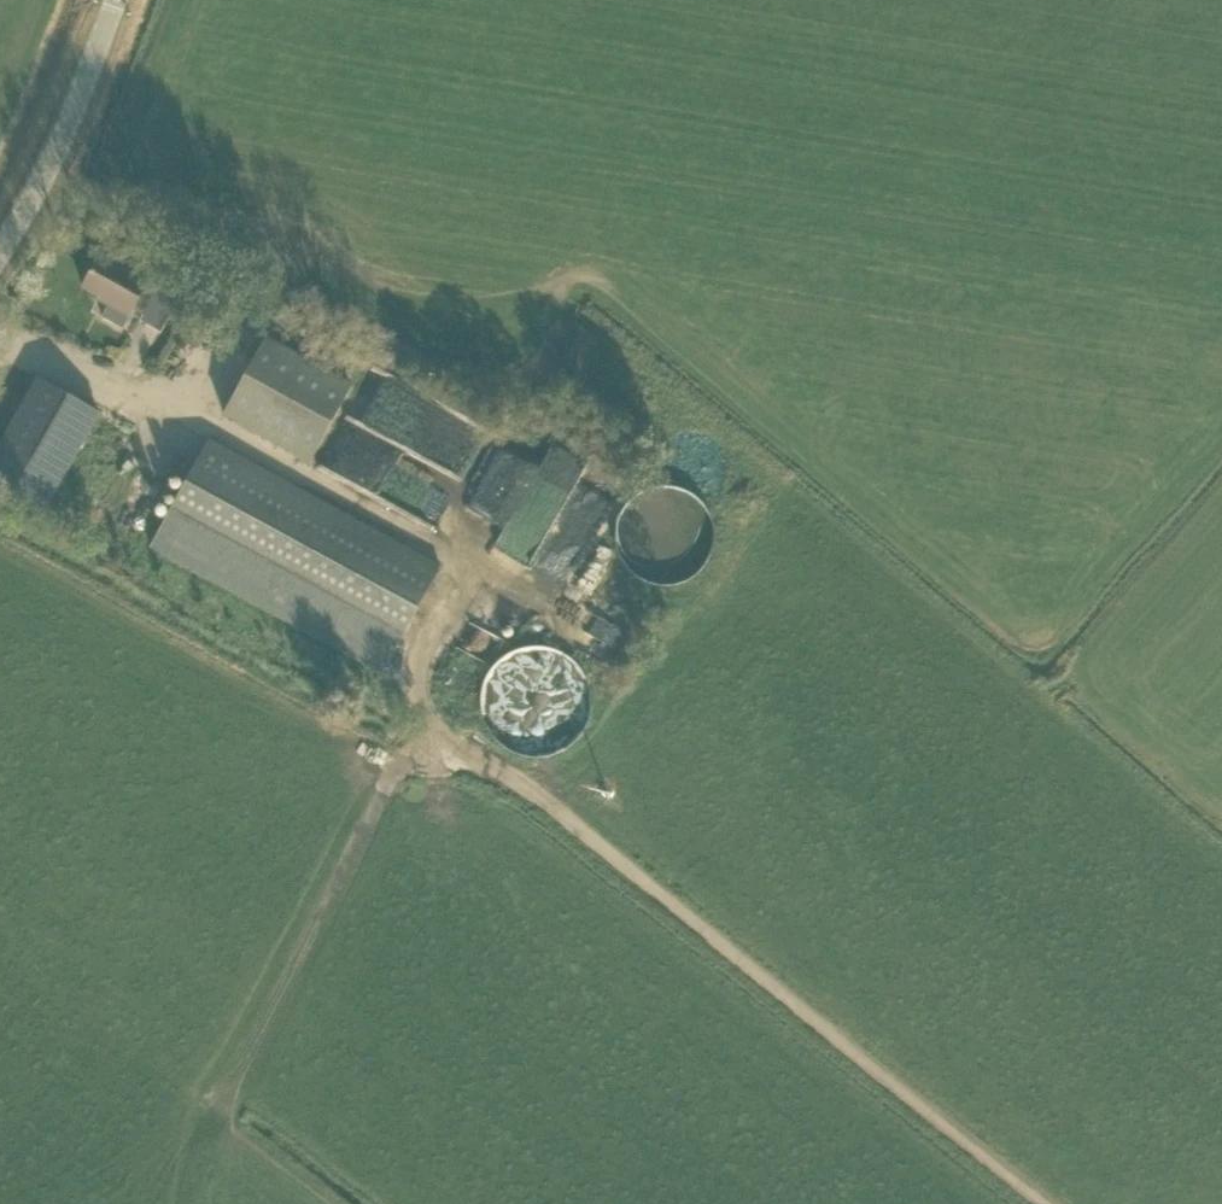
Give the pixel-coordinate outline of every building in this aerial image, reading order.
[(105,307),(127,319),(133,309),(143,315),(140,321),(155,329),(173,295),(159,287),(156,293),(146,287),(150,280),(103,254),(84,288),(108,302),(105,307)] [(177,273),(183,277),(186,272),(179,268),(177,273)] [(224,417),(310,464),(353,385),(267,338),(224,417)] [(45,513),(100,413),(39,378),(0,447),(0,488),(45,513)] [(163,526),(395,652),(441,567),(209,441),(163,526)] [(542,545),(591,464),(557,443),(498,541),(516,551),(525,535),(542,545)] [(588,711),(589,700),(588,687),(584,677),(578,666),(572,659),(562,652),(552,647),(539,644),(531,644),(522,645),(511,649),(503,653),(492,662),(487,669),(481,680),(478,690),(477,702),(479,714),(483,725),(488,733),(497,743),(505,748),(514,753),(529,756),(538,756),(547,755),(557,751),(566,746),(575,738),(580,731),(586,719),(588,711)]
